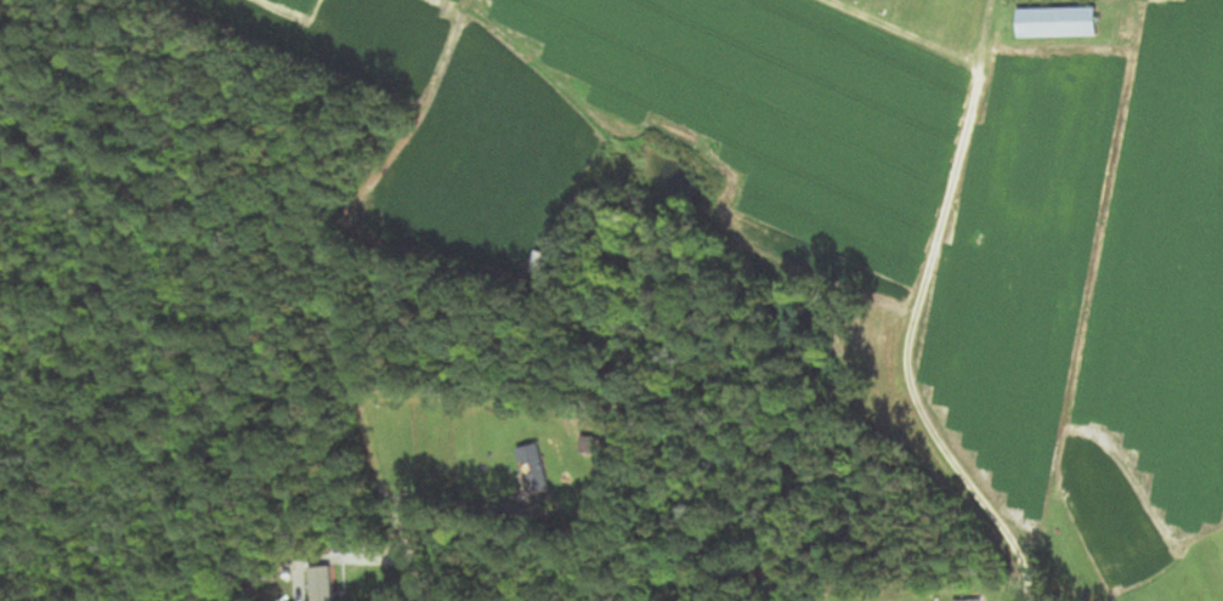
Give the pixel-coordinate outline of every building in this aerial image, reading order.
[(519,450),(530,500),(552,495),(541,445),(519,450)] [(328,600),(342,600),(333,568),(320,571),(328,600)]
